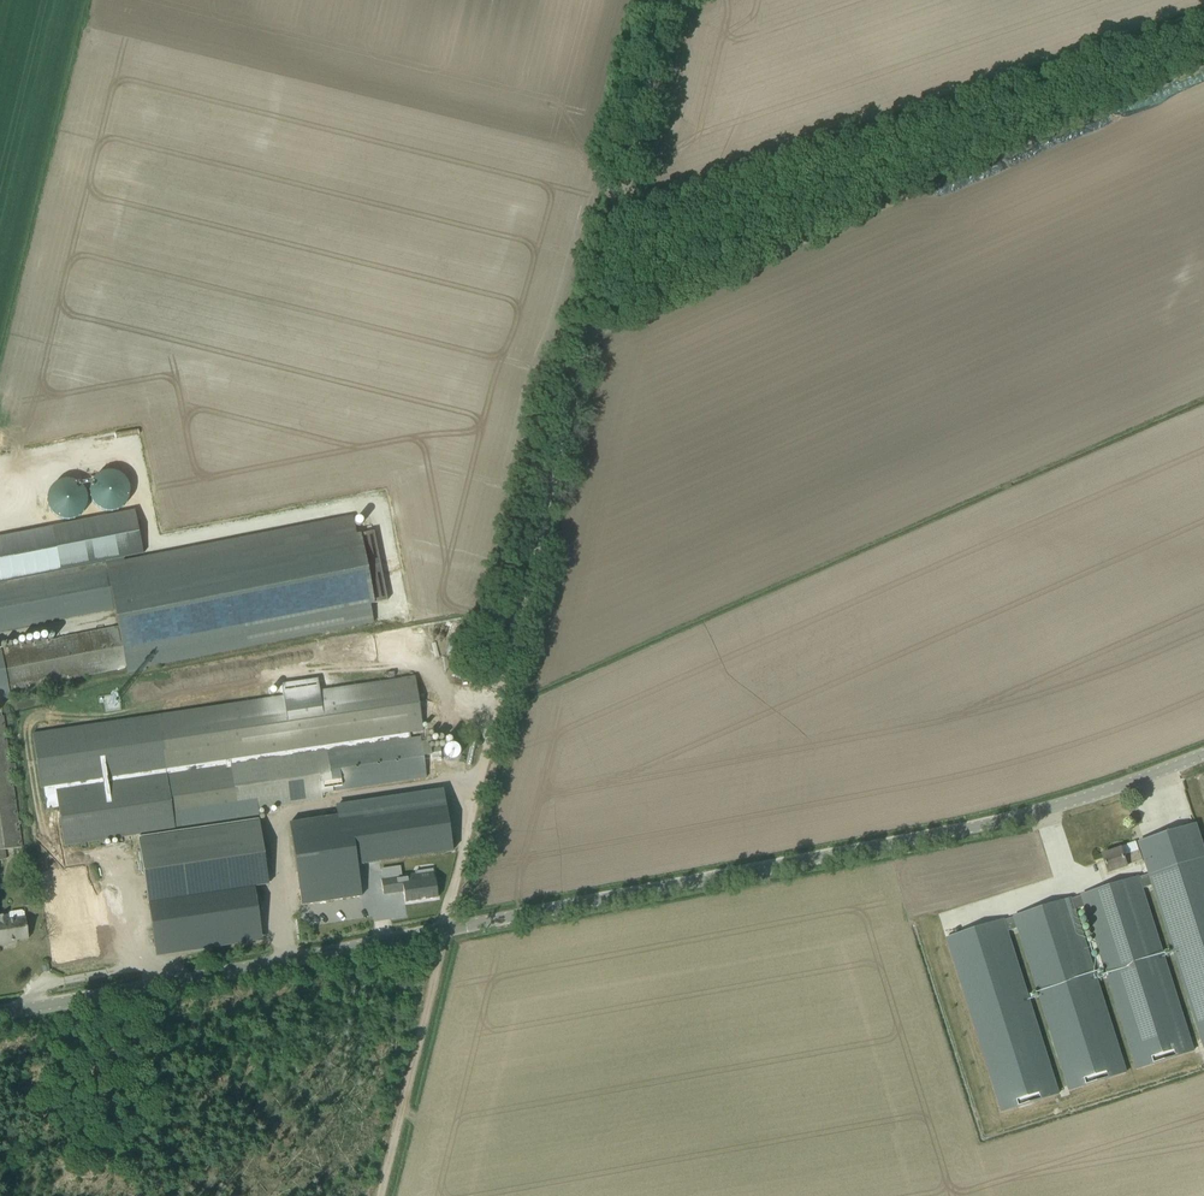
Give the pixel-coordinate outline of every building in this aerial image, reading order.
[(143,554),(134,510),(0,537),(0,582),(143,554)] [(114,609),(118,627),(126,669),(126,671),(373,622),(369,604),(387,601),(373,532),(356,535),(352,517),(141,559),(124,562),(123,559),(0,583),(0,631),(114,609)] [(0,652),(0,693),(126,669),(118,627),(0,652)] [(157,715),(32,734),(40,788),(43,787),(45,801),(46,809),(58,808),(64,846),(174,830),(174,831),(181,830),(260,818),(258,809),(323,800),(322,793),(333,792),(426,778),(423,753),(430,752),(431,752),(431,748),(429,740),(421,741),(420,737),(410,738),(409,732),(422,731),(414,677),(401,679),(401,677),(319,689),(317,677),(281,683),(281,686),(279,687),(280,693),(282,693),(282,694),(232,702),(233,704),(157,715)] [(6,859),(5,851),(22,848),(3,718),(0,719),(0,860),(6,859)] [(459,753),(459,752),(458,750),(457,748),(456,747),(455,746),(453,745),(451,745),(449,745),(448,745),(446,746),(445,747),(444,749),(443,750),(442,752),(442,754),(443,756),(443,757),(444,759),(446,760),(447,761),(449,761),(451,762),(453,761),(454,761),(456,760),(457,758),(458,757),(459,755),(459,753)] [(431,752),(430,752),(431,758),(441,757),(439,747),(431,748),(431,752)] [(444,800),(289,823),(298,890),(299,890),(301,905),(361,896),(357,866),(452,851),(444,800)] [(258,823),(139,841),(148,902),(154,946),(261,930),(254,884),(268,882),(265,860),(270,859),(268,846),(262,847),(258,823)] [(1141,889),(1152,885),(1203,1048),(1203,849),(1196,824),(1139,842),(1150,874),(1138,878),(1138,877),(1081,895),(1081,896),(1071,899),(1071,898),(1013,916),(1014,917),(1004,920),(946,938),(1002,1112),(1059,1094),(1007,931),(1017,928),(1069,1091),(1126,1072),(1075,910),(1085,907),(1136,1069),(1193,1051),(1141,889)] [(1108,873),(1143,861),(1139,850),(1124,855),(1121,849),(1103,855),(1108,873)] [(415,874),(380,880),(383,895),(403,892),(404,903),(420,901),(420,899),(424,898),(424,900),(437,898),(434,879),(432,869),(431,869),(431,870),(415,872),(415,874)] [(25,918),(24,912),(21,910),(10,912),(7,915),(0,916),(0,945),(8,944),(8,942),(28,939),(25,918)]
